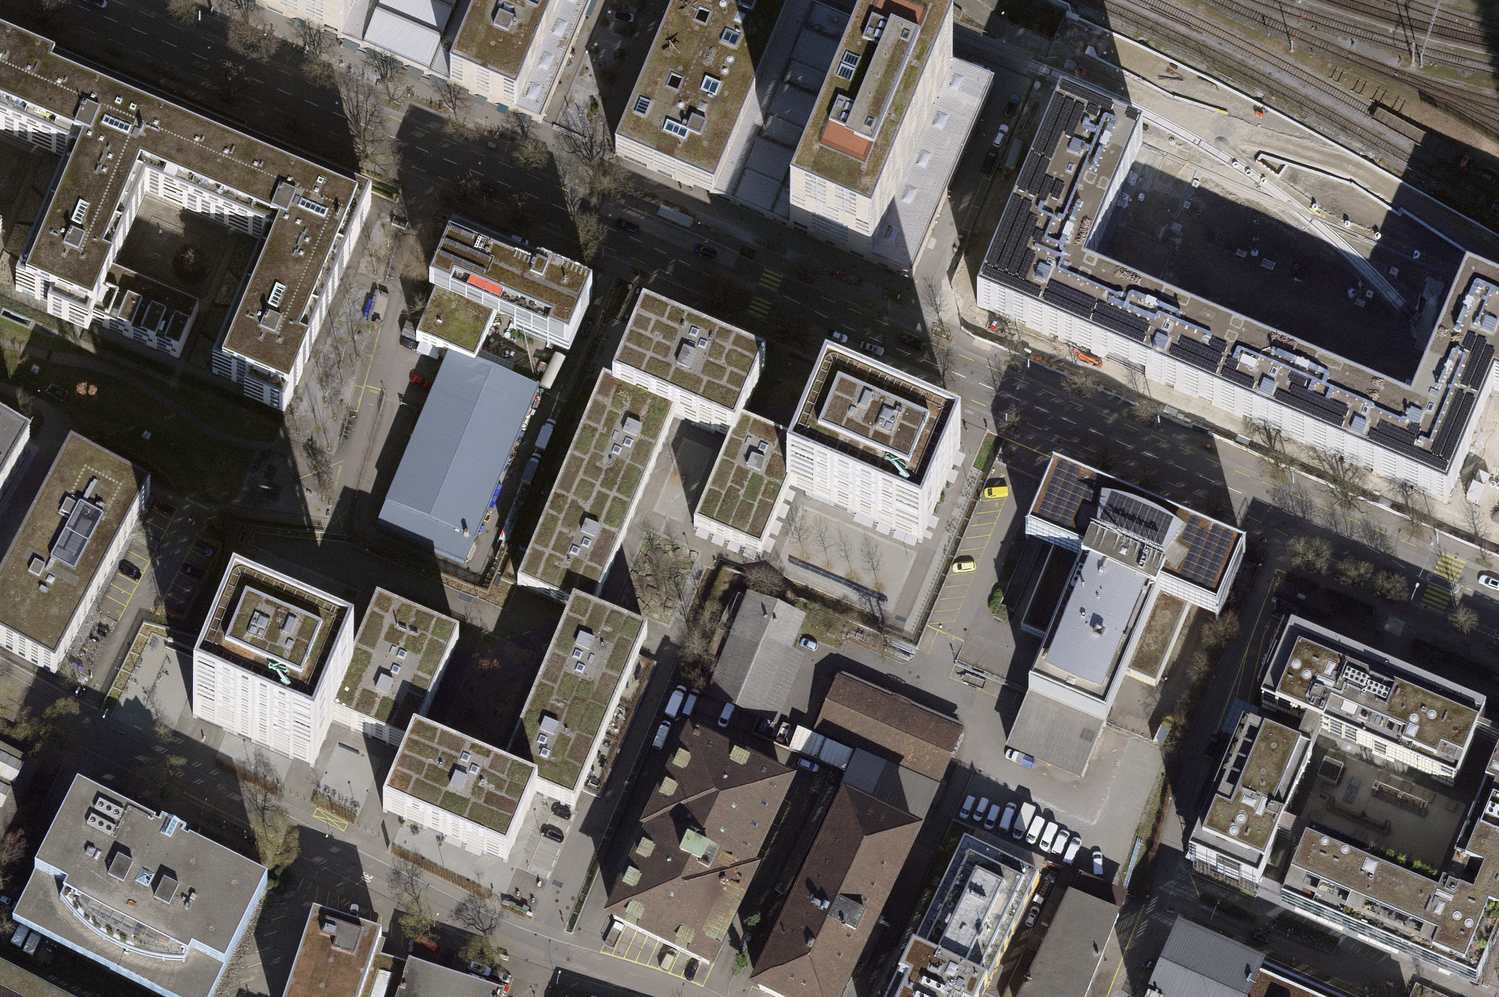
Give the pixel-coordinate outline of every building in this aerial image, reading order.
[(341,40),(358,0),(245,0),(341,40)] [(341,40),(449,85),(485,0),(358,0),(341,40)] [(449,85),(540,124),(582,25),(521,0),(485,0),(449,85)] [(582,25),(593,0),(521,0),(582,25)] [(656,57),(755,98),(796,0),(680,0),(656,57)] [(755,98),(713,196),(789,228),(832,124),(871,32),(796,0),(755,98)] [(832,124),(955,176),(994,83),(871,32),(832,124)] [(0,52),(0,134),(69,163),(15,290),(52,305),(47,316),(88,333),(92,322),(179,358),(198,311),(112,275),(145,195),(265,245),(212,372),(248,388),(244,399),(284,415),(371,208),(0,52)] [(755,98),(656,57),(615,155),(713,196),(755,98)] [(1142,143),(1060,108),(977,306),(1216,406),(1242,345),(1085,279),(1142,143)] [(912,279),(955,176),(832,124),(789,228),(912,279)] [(517,265),(519,261),(509,257),(509,256),(470,240),(470,241),(461,237),(459,241),(452,238),(429,294),(436,297),(417,342),(441,352),(474,366),(474,364),(475,364),(493,321),(517,265)] [(514,329),(568,352),(592,297),(537,274),(527,270),(517,265),(493,321),(504,325),(514,329)] [(1216,406),(1447,504),(1494,390),(1498,392),(1498,295),(1466,281),(1409,415),(1242,345),(1216,406)] [(734,443),(742,425),(765,370),(755,365),(642,318),(613,387),(612,391),(675,418),(724,438),(731,441),(734,443)] [(440,352),(420,344),(417,353),(437,361),(440,352)] [(490,370),(475,364),(474,364),(474,366),(441,352),(439,357),(447,360),(377,527),(465,563),(538,390),(490,370)] [(642,496),(675,418),(612,391),(613,387),(603,383),(568,465),(642,496)] [(921,544),(960,451),(825,395),(802,449),(786,487),(790,489),(921,544)] [(786,487),(802,449),(742,425),(734,443),(731,441),(694,529),(761,557),(790,489),(786,487)] [(29,450),(0,434),(0,501),(29,450)] [(23,542),(102,584),(150,494),(71,453),(23,542)] [(593,614),(642,496),(568,465),(517,586),(572,609),(573,605),(593,614)] [(1246,554),(1053,474),(1025,540),(1054,552),(1021,631),(1050,643),(1028,695),(1030,696),(1103,726),(1105,727),(1127,675),(1156,687),(1189,608),(1218,621),(1246,554)] [(23,542),(0,586),(0,646),(54,674),(102,584),(23,542)] [(712,672),(704,692),(760,716),(800,623),(753,603),(742,629),(724,621),(719,633),(721,633),(705,670),(712,672)] [(647,636),(593,614),(573,605),(572,609),(560,637),(530,708),(604,739),(647,636)] [(413,739),(417,740),(459,641),(377,607),(349,672),(353,674),(333,723),(407,754),(413,739)] [(353,674),(349,672),(232,623),(193,718),(212,726),(313,768),(333,723),(353,674)] [(1289,641),(1484,723),(1485,719),(1291,638),(1289,641)] [(1484,723),(1410,692),(1370,675),(1336,661),(1289,641),(1284,655),(1280,664),(1276,662),(1267,684),(1271,686),(1264,703),(1250,736),(1243,733),(1189,862),(1219,874),(1217,878),(1239,888),(1241,884),(1258,890),(1260,884),(1267,887),(1275,890),(1292,851),(1297,853),(1303,855),(1284,902),(1281,909),(1348,937),(1420,967),(1476,990),(1479,983),(1487,964),(1491,965),(1498,947),(1498,938),(1498,936),(1498,762),(1454,869),(1448,882),(1443,895),(1310,839),(1304,837),(1284,828),(1312,762),(1326,729),(1458,784),(1478,737),(1498,745),(1498,732),(1483,725),(1484,723)] [(959,732),(840,682),(819,730),(938,781),(959,732)] [(1103,726),(1030,696),(1008,747),(1082,777),(1103,726)] [(574,810),(604,739),(530,708),(512,751),(502,776),(537,790),(536,794),(574,810)] [(536,794),(537,790),(502,776),(429,745),(417,740),(413,739),(407,754),(383,812),(507,863),(536,794)] [(655,834),(613,920),(708,965),(750,878),(745,875),(786,790),(692,744),(650,832),(655,834)] [(35,770),(0,751),(0,838),(35,770)] [(786,896),(836,790),(825,785),(775,890),(786,896)] [(12,924),(160,996),(213,996),(267,887),(184,846),(186,843),(173,837),(162,831),(160,834),(77,793),(12,924)] [(758,989),(775,996),(839,996),(915,837),(846,804),(758,989)] [(891,996),(983,996),(1039,880),(964,844),(891,996)] [(1004,996),(1086,996),(1127,895),(1065,869),(1004,996)] [(376,954),(381,938),(313,916),(286,996),(362,996),(376,954)] [(1262,971),(1178,934),(1150,996),(1251,996),(1262,971)] [(504,995),(409,964),(408,965),(376,954),(362,996),(503,996),(504,995)] [(1262,971),(1251,996),(1321,996),(1262,971)] [(0,973),(0,996),(47,996),(0,973)]
